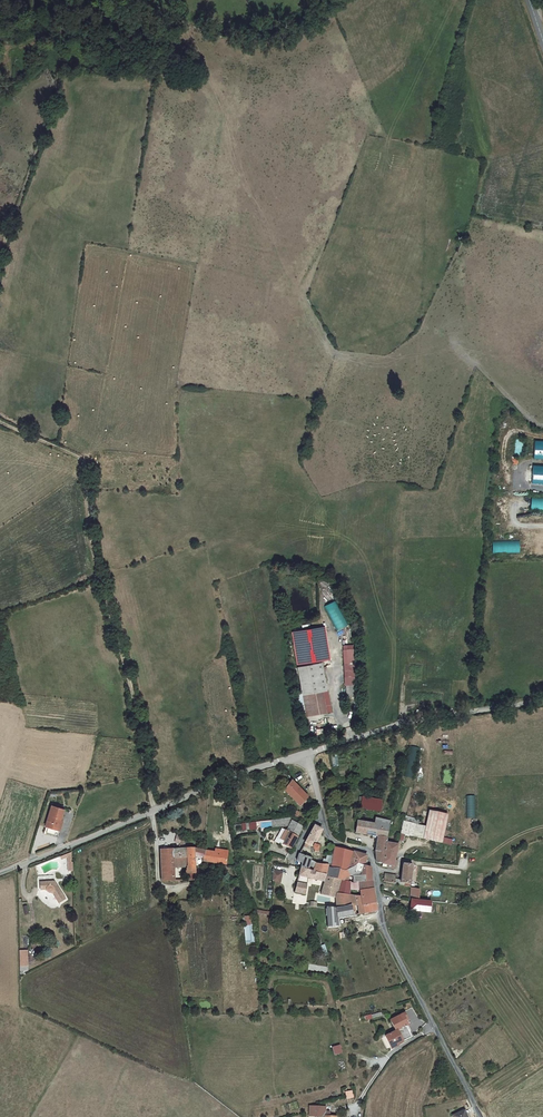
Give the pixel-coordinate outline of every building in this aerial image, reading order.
[(338,603),(327,609),(340,633),(351,627),(338,603)] [(325,627),(293,633),(298,665),(331,660),(325,627)] [(355,648),(346,649),(348,689),(358,688),(355,648)] [(300,670),(308,717),(333,713),(325,666),(300,670)] [(287,794),(303,809),(311,799),(296,784),(287,794)] [(365,798),(363,810),(380,813),(383,802),(365,798)] [(61,826),(63,827),(65,815),(53,812),(47,833),(59,835),(61,826)] [(430,839),(433,821),(418,818),(417,826),(404,824),(402,834),(430,839)] [(377,853),(379,866),(386,867),(389,845),(393,822),(379,820),(378,824),(360,823),(358,834),(381,838),(377,853)] [(292,830),(290,832),(302,838),(306,832),(292,825),(291,822),(274,824),(275,831),(279,831),(290,830),(292,830)] [(317,846),(319,843),(324,832),(324,831),(317,828),(309,844),(317,846)] [(294,853),(302,838),(290,832),(289,835),(288,834),(287,834),(286,835),(279,831),(274,840),(281,844),(281,846),(294,853)] [(177,882),(178,870),(186,870),(186,856),(177,857),(178,850),(179,846),(180,841),(177,841),(174,850),(163,850),(163,881),(177,882)] [(396,868),(400,847),(389,845),(386,867),(396,868)] [(185,882),(200,883),(200,859),(205,859),(206,851),(201,850),(194,849),(186,850),(186,856),(186,870),(186,871),(186,873),(185,875),(184,877),(185,882)] [(338,850),(335,858),(332,867),(348,871),(353,869),(357,853),(338,850)] [(223,865),(223,854),(206,851),(205,859),(205,864),(223,865)] [(370,856),(357,853),(353,869),(361,865),(368,866),(370,856)] [(332,867),(324,865),(319,864),(314,857),(303,856),(299,862),(305,865),(304,869),(329,876),(332,867)] [(324,865),(332,867),(335,858),(329,856),(328,859),(326,859),(324,865)] [(376,881),(375,867),(368,866),(361,865),(353,869),(348,871),(332,867),(329,876),(344,880),(357,884),(376,881)] [(387,877),(386,883),(411,888),(414,868),(405,867),(402,882),(396,881),(397,879),(387,877)] [(304,869),(302,879),(309,881),(325,882),(323,896),(338,899),(340,893),(344,880),(329,876),(304,869)] [(274,875),(274,886),(283,885),(283,875),(274,875)] [(340,893),(353,895),(354,892),(364,893),(364,898),(366,907),(379,904),(376,881),(357,884),(344,880),(340,893)] [(427,891),(429,884),(420,883),(420,889),(423,890),(427,891)] [(305,897),(307,897),(309,885),(300,884),(298,896),(305,897)] [(67,902),(56,886),(42,887),(42,895),(48,894),(50,896),(52,897),(54,897),(60,907),(67,902)] [(416,889),(414,902),(412,911),(433,913),(435,902),(422,900),(423,890),(420,889),(416,889)] [(343,927),(342,920),(368,915),(366,907),(364,898),(353,895),(340,893),(338,899),(339,909),(330,908),(331,928),(343,927)] [(366,907),(368,915),(380,913),(379,904),(366,907)] [(30,971),(29,950),(21,950),(21,971),(30,971)] [(402,1045),(416,1038),(411,1027),(413,1026),(410,1020),(412,1019),(410,1014),(395,1021),(400,1032),(391,1036),(396,1048),(398,1047),(398,1049),(402,1046),(402,1045)] [(396,1048),(391,1036),(387,1038),(392,1049),(396,1048)]
